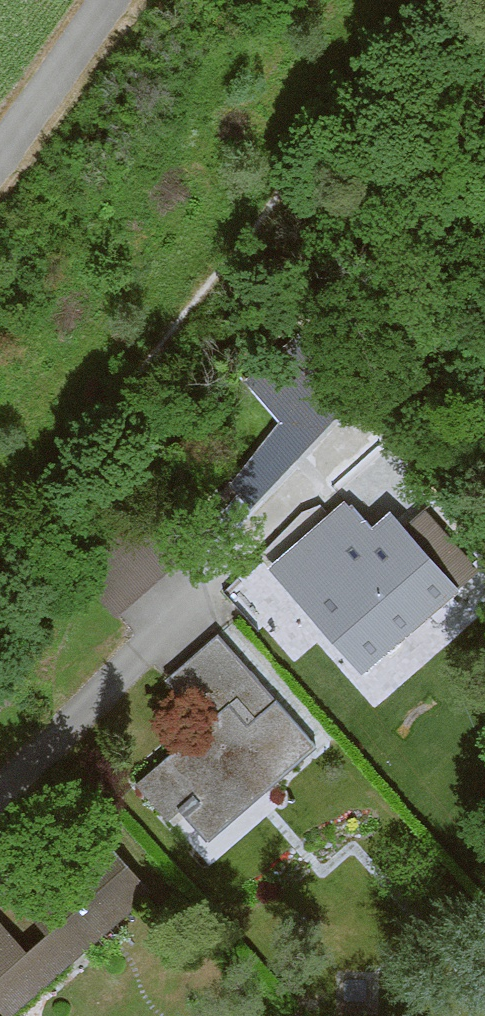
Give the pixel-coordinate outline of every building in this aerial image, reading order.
[(425,506),(311,606),(364,667),(479,567),(425,506)] [(131,784),(192,846),(306,748),(218,630),(162,680),(202,724),(131,784)] [(105,833),(16,908),(71,974),(161,899),(105,833)] [(30,947),(0,914),(0,973),(30,947)]
